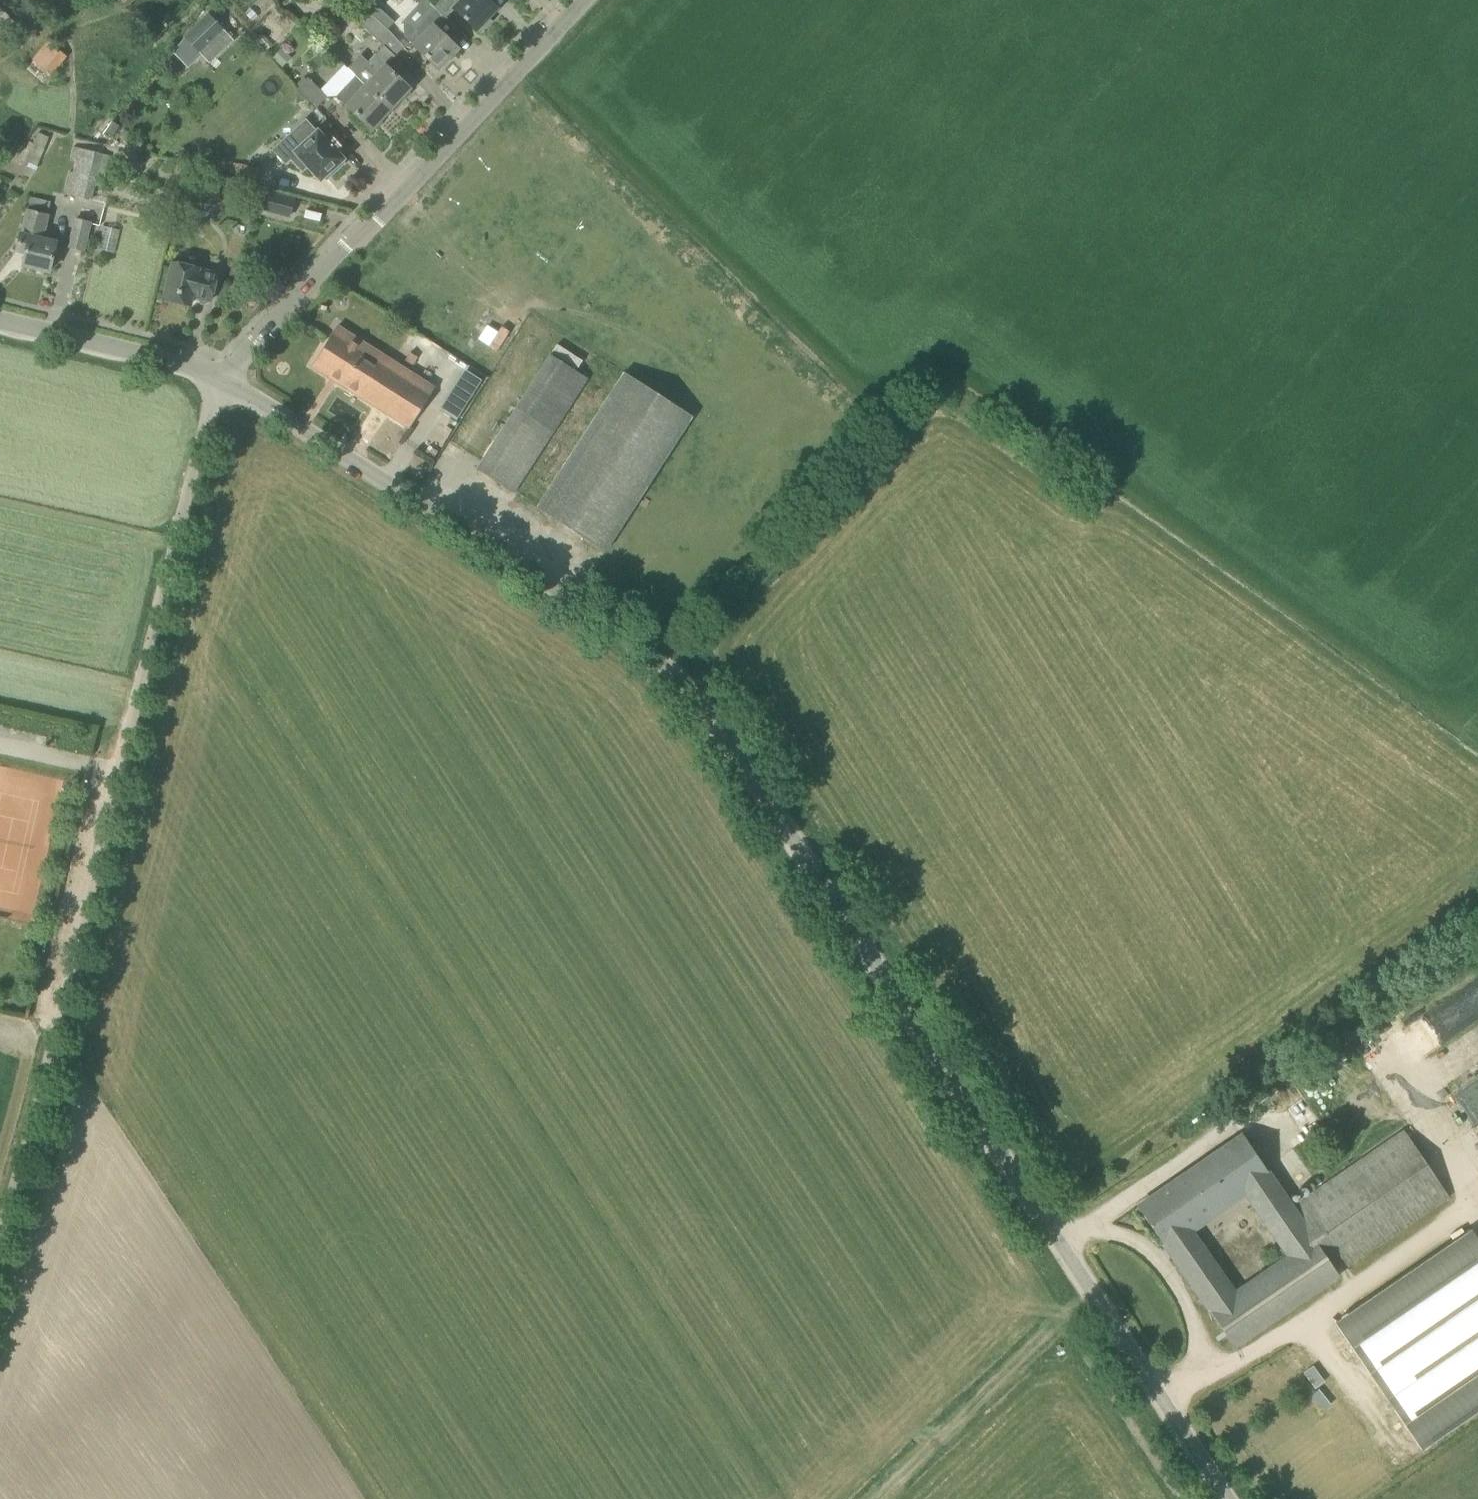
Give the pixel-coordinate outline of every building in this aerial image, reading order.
[(370,0),(357,0),(369,12),(387,29),(394,22),(370,0)] [(460,30),(435,7),(427,0),(422,0),(403,20),(405,37),(439,69),(459,49),(450,41),(460,30)] [(454,8),(462,16),(476,30),(477,29),(481,32),(491,21),(488,18),(497,8),(494,4),(489,0),(462,0),(454,8)] [(369,12),(359,23),(377,40),(387,29),(369,12)] [(224,30),(207,13),(183,36),(199,53),(224,30)] [(50,75),(66,56),(50,42),(34,61),(50,75)] [(360,54),(347,68),(356,76),(356,75),(391,108),(410,88),(386,66),(395,56),(384,46),(368,62),(360,54)] [(282,67),(291,57),(283,49),(273,59),(282,67)] [(391,108),(356,75),(356,76),(337,96),(372,129),(391,108)] [(317,107),(327,96),(308,78),(297,88),(317,107)] [(109,119),(104,127),(113,132),(118,125),(109,119)] [(291,157),(303,170),(308,165),(321,180),(331,171),(333,173),(343,164),(344,159),(318,131),(301,146),(291,135),(275,150),(286,162),(291,157)] [(34,143),(25,166),(37,170),(45,147),(46,147),(50,137),(38,132),(34,143)] [(109,155),(78,149),(73,173),(70,172),(65,194),(91,199),(94,187),(102,189),(109,155)] [(249,167),(247,177),(258,180),(260,169),(249,167)] [(289,217),(294,197),(257,187),(252,208),(289,217)] [(201,189),(190,189),(191,198),(202,198),(201,189)] [(42,239),(48,214),(51,201),(32,196),(23,234),(21,233),(17,251),(26,253),(23,265),(50,271),(57,242),(42,239)] [(85,250),(91,223),(76,219),(69,246),(85,250)] [(297,250),(300,238),(292,236),(289,248),(297,250)] [(172,262),(164,299),(190,305),(192,296),(197,297),(197,299),(201,304),(205,305),(210,302),(210,300),(211,301),(217,274),(198,269),(199,268),(172,262)] [(316,360),(313,365),(327,374),(330,369),(346,379),(343,384),(409,426),(432,389),(361,344),(356,352),(331,336),(316,360)] [(514,492),(587,379),(551,354),(477,468),(514,492)] [(410,355),(404,364),(412,368),(417,360),(410,355)] [(693,415),(625,371),(537,507),(605,551),(693,415)] [(462,376),(448,398),(467,409),(480,387),(462,376)] [(1137,1206),(1234,1345),(1339,1273),(1332,1263),(1343,1255),(1350,1265),(1451,1196),(1404,1127),(1291,1204),(1287,1198),(1243,1133),(1137,1206)] [(1338,1312),(1423,1445),(1477,1409),(1477,1247),(1464,1226),(1338,1312)]
